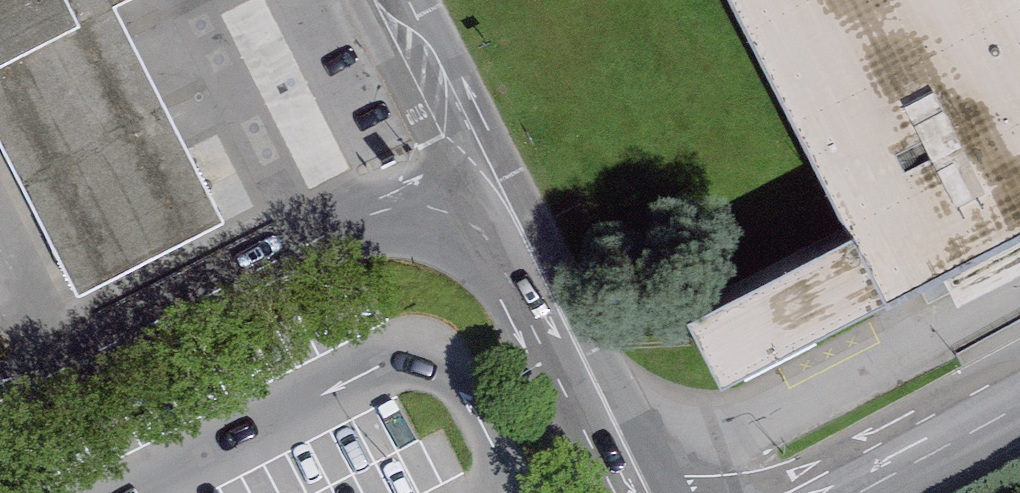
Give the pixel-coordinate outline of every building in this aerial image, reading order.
[(75,295),(221,222),(112,6),(126,0),(64,0),(79,28),(0,68),(0,144),(75,295)] [(64,0),(0,0),(0,68),(79,28),(64,0)] [(852,240),(887,309),(1019,242),(1019,0),(729,0),(852,240)] [(723,391),(887,309),(852,240),(687,324),(723,391)]
